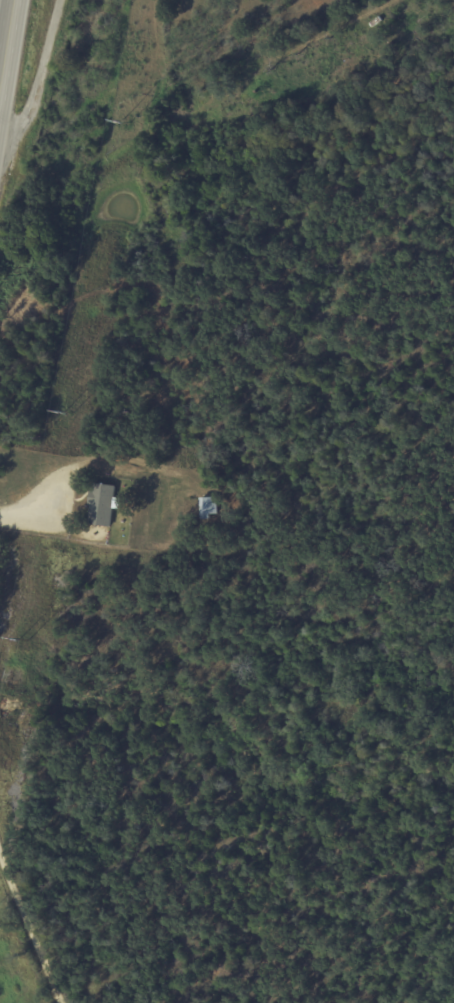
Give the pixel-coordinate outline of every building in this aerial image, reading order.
[(113,508),(119,509),(121,498),(115,498),(116,486),(92,483),(88,524),(111,527),(113,508)] [(200,517),(217,517),(216,498),(200,498),(200,517)]
